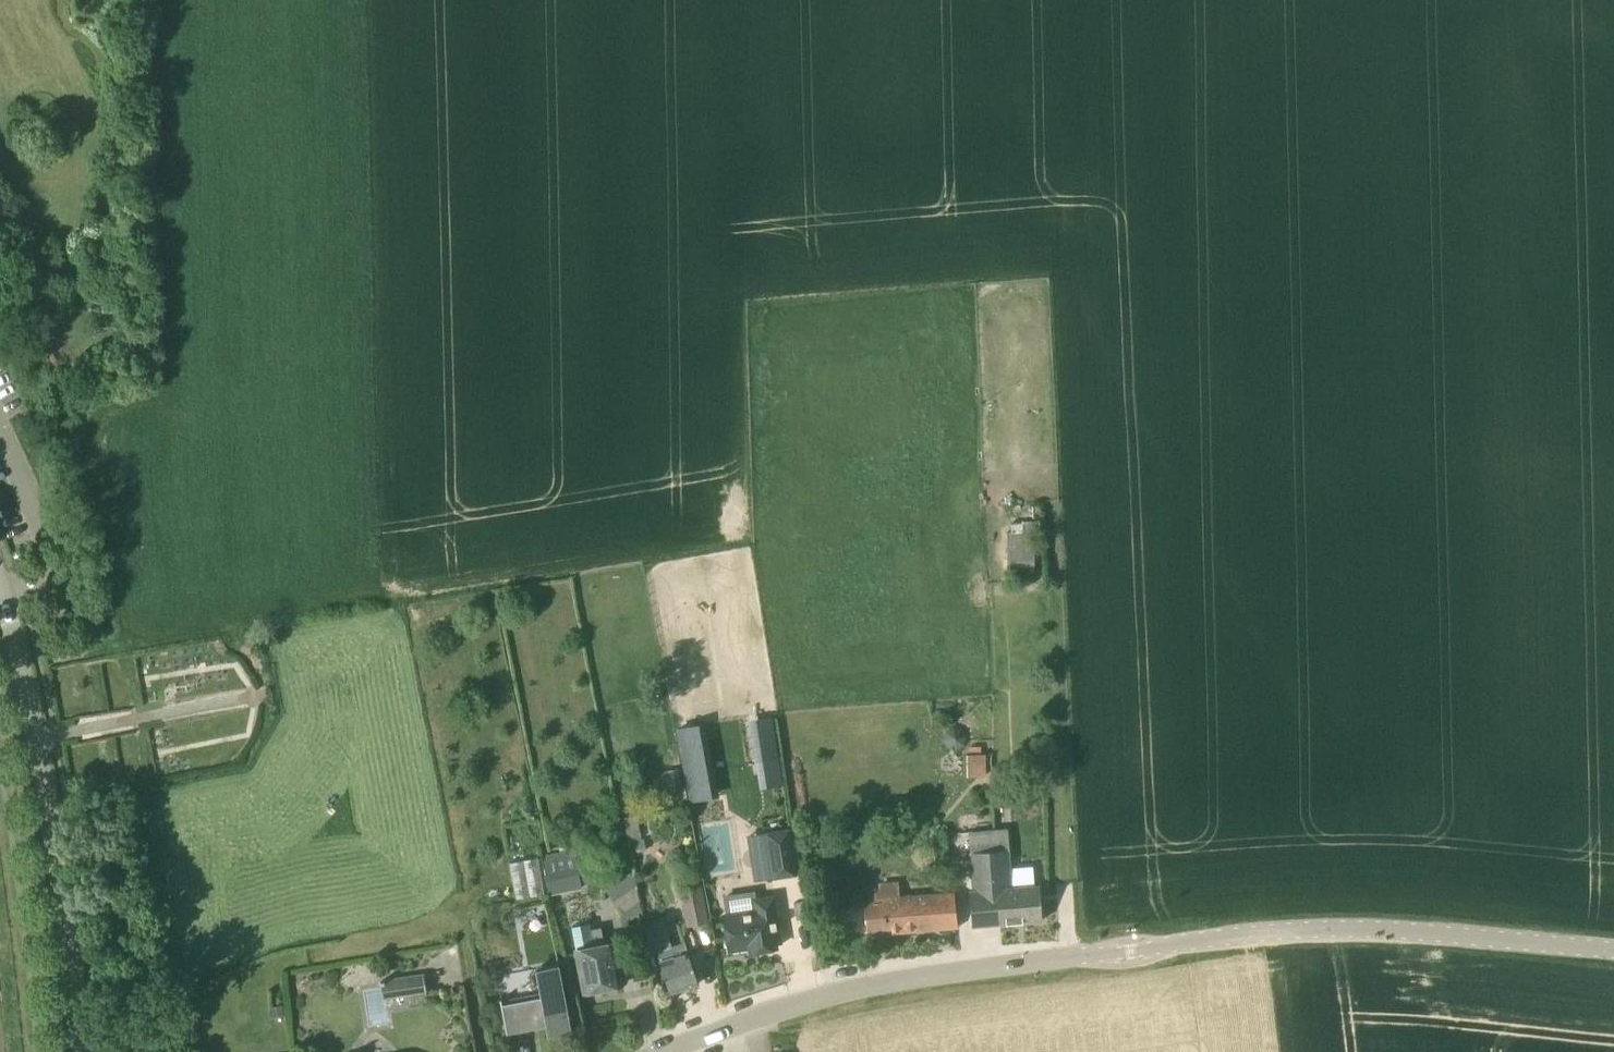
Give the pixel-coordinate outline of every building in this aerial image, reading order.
[(1035,569),(1034,532),(1022,533),(1021,525),(1012,526),(1012,533),(1008,533),(1008,570),(1035,569)] [(752,719),(756,761),(781,758),(776,716),(752,719)] [(678,740),(693,811),(721,805),(706,734),(678,740)] [(987,775),(986,754),(967,754),(968,776),(987,775)] [(764,834),(771,877),(800,873),(793,829),(764,834)] [(549,896),(582,888),(573,849),(542,857),(549,896)] [(1043,920),(1040,886),(1040,885),(1012,888),(1009,850),(970,852),(972,891),(970,891),(973,926),(1043,920)] [(517,895),(544,893),(542,859),(515,861),(517,895)] [(624,923),(642,912),(634,872),(606,889),(624,923)] [(758,879),(759,892),(774,891),(773,878),(758,879)] [(701,886),(682,890),(688,926),(708,923),(701,886)] [(777,943),(782,943),(774,897),(755,900),(754,892),(726,897),(728,915),(724,915),(730,951),(750,948),(751,952),(778,948),(777,943)] [(868,935),(958,928),(955,892),(864,900),(868,935)] [(685,942),(671,947),(663,920),(646,925),(652,953),(658,951),(661,962),(671,993),(699,983),(689,952),(688,953),(685,942)] [(615,942),(605,944),(602,927),(591,929),(595,946),(576,950),(584,993),(623,985),(615,942)] [(541,991),(501,999),(507,1034),(547,1026),(549,1035),(572,1031),(560,964),(537,969),(541,991)] [(423,974),(382,981),(385,999),(427,992),(423,974)]
